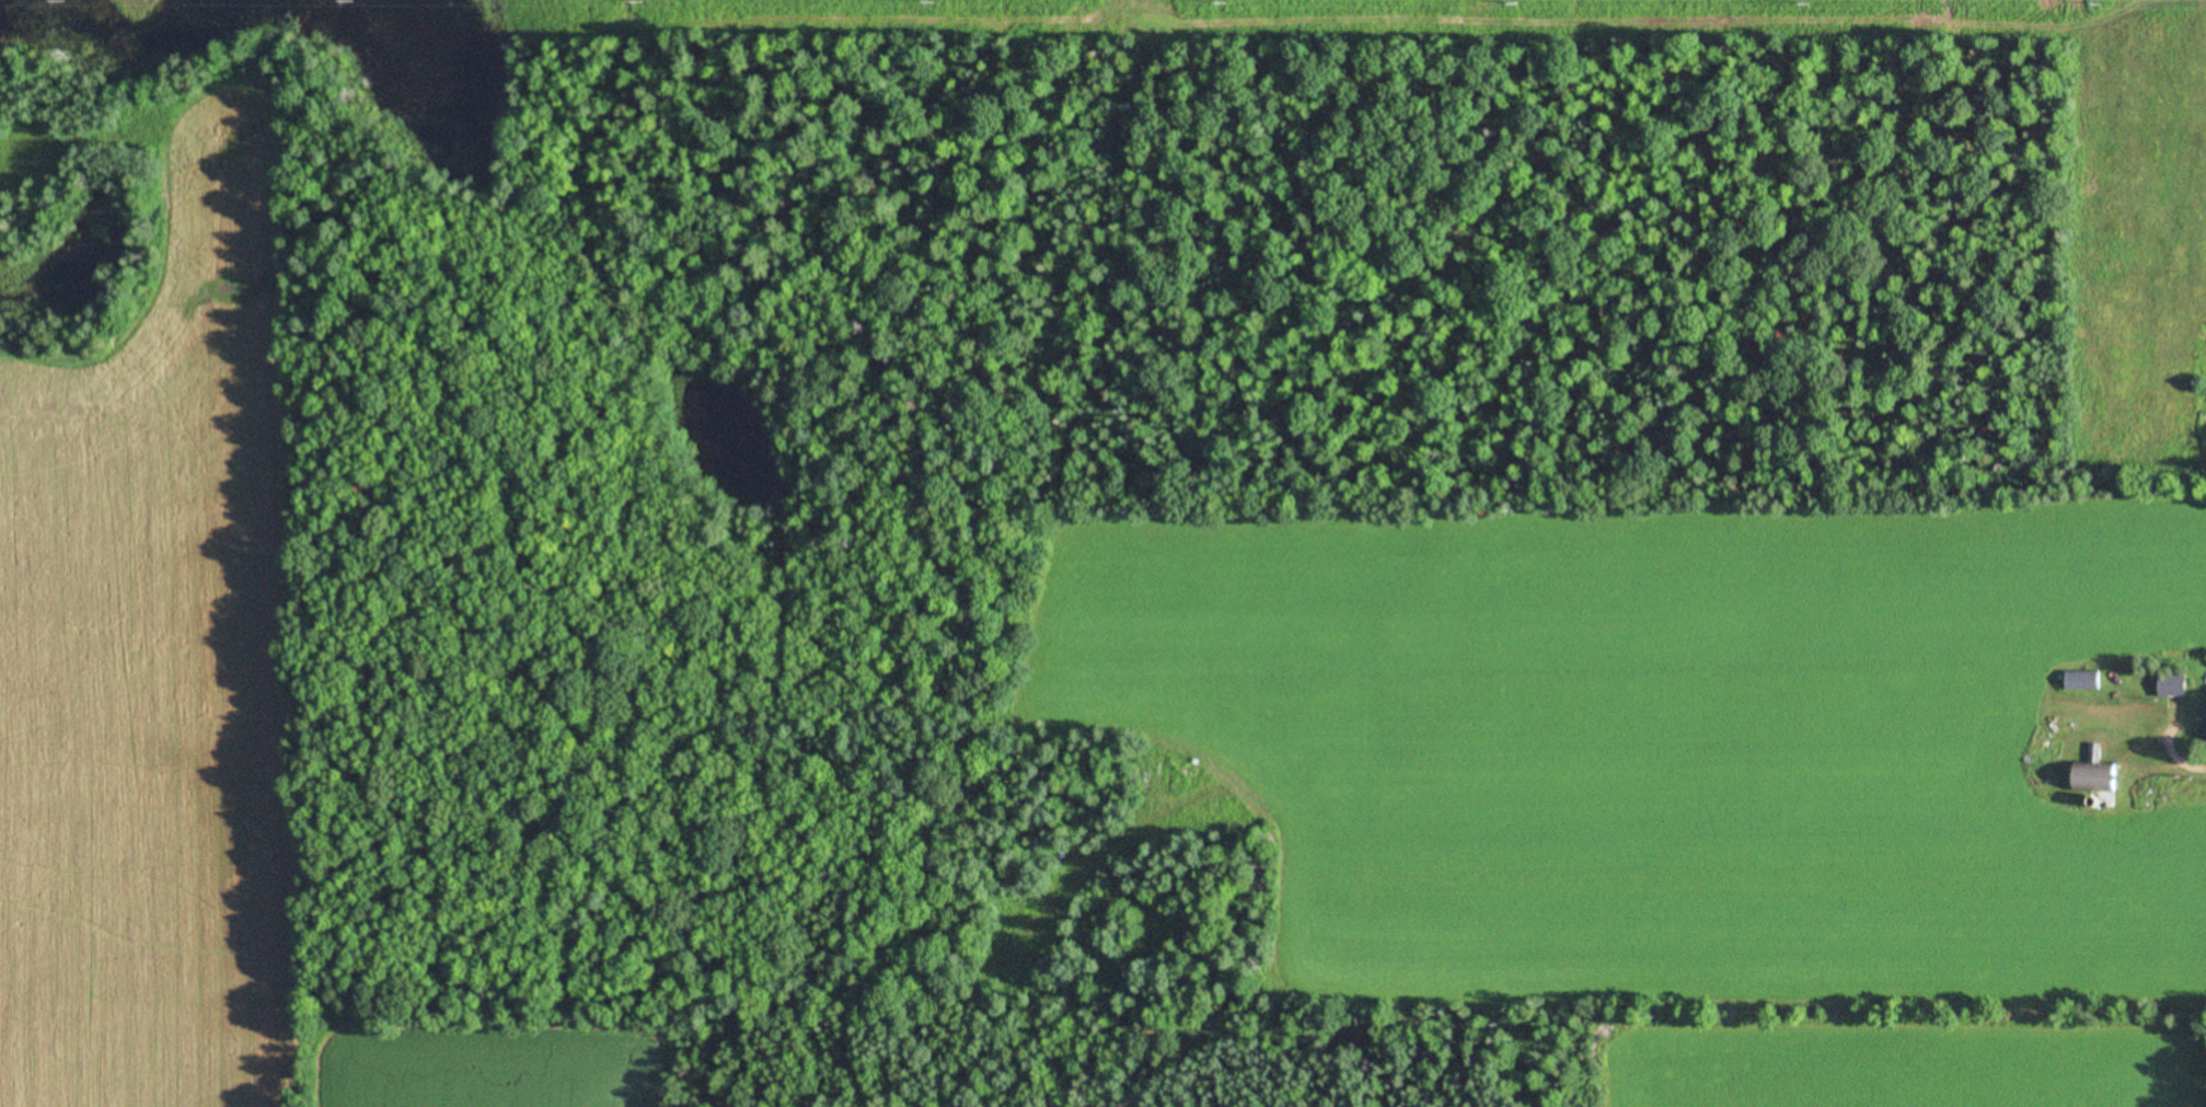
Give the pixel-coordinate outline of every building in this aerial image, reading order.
[(2067,689),(2103,689),(2103,671),(2067,671),(2067,689)] [(2163,675),(2163,699),(2189,699),(2189,675),(2163,675)] [(2074,791),(2127,792),(2127,769),(2075,767),(2074,791)]
